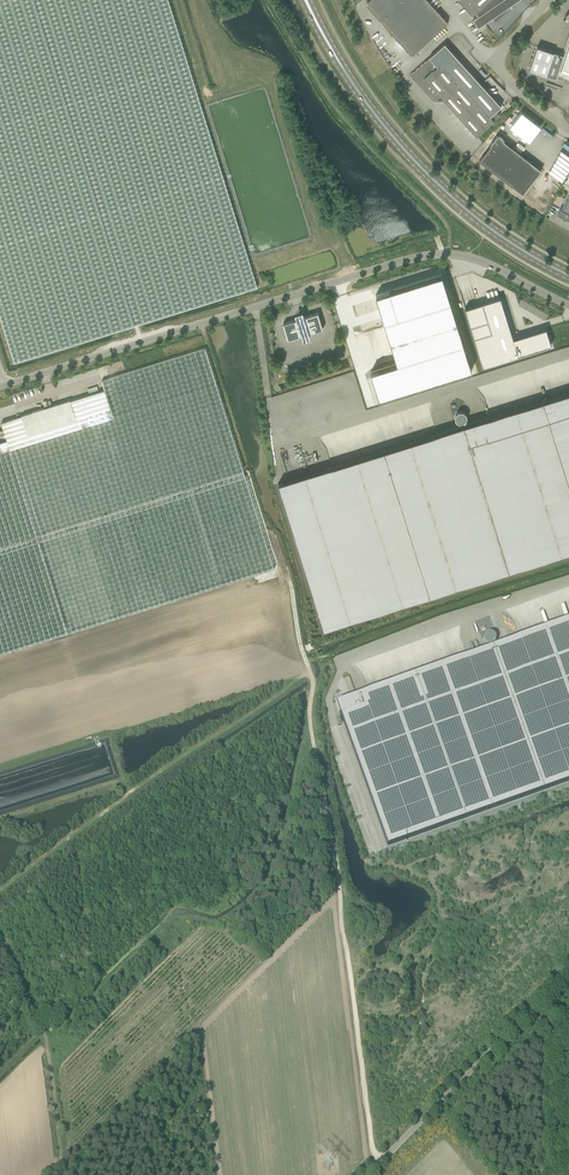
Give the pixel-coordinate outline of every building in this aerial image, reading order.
[(15,362),(258,287),(183,46),(169,0),(0,0),(0,315),(15,362)] [(367,3),(367,5),(411,54),(413,54),(416,51),(446,24),(447,21),(428,0),(370,0),(367,3)] [(476,12),(489,0),(459,0),(471,13),(474,14),(476,12)] [(478,15),(473,18),(478,26),(484,22),(493,16),(516,0),(489,0),(476,12),(478,15)] [(537,46),(529,69),(546,75),(556,78),(563,80),(565,75),(568,77),(568,38),(563,55),(553,52),(537,46)] [(445,101),(477,136),(495,119),(500,115),(496,110),(501,106),(480,82),(445,43),(410,75),(434,101),(440,96),(445,101)] [(503,138),(498,134),(490,145),(491,146),(479,161),(523,194),(541,170),(503,140),(503,138)] [(568,196),(561,209),(560,209),(557,214),(568,220),(568,193),(568,196)] [(370,372),(379,399),(472,370),(442,274),(376,295),(397,363),(370,372)] [(483,366),(551,345),(550,345),(545,330),(518,338),(519,339),(514,341),(500,297),(465,308),(483,366)] [(288,340),(302,335),(303,338),(309,336),(309,333),(323,329),(318,313),(303,317),(303,315),(297,317),(297,319),(283,324),(288,340)] [(0,442),(0,654),(274,568),(205,348),(102,380),(105,389),(90,394),(88,389),(82,391),(84,396),(71,400),(76,418),(28,434),(22,415),(1,422),(7,440),(0,442)] [(324,629),(568,552),(568,392),(437,433),(278,483),(324,629)] [(22,415),(28,434),(76,418),(71,400),(70,400),(22,415)] [(568,782),(568,620),(357,696),(357,695),(356,695),(356,696),(336,704),(340,714),(339,714),(339,715),(340,714),(387,847),(568,782)] [(499,638),(491,632),(484,641),(493,647),(499,638)] [(107,780),(116,778),(107,741),(100,743),(102,750),(21,769),(23,777),(31,775),(31,778),(52,773),(54,780),(56,779),(56,782),(58,781),(59,782),(60,782),(61,786),(106,775),(107,780)]
